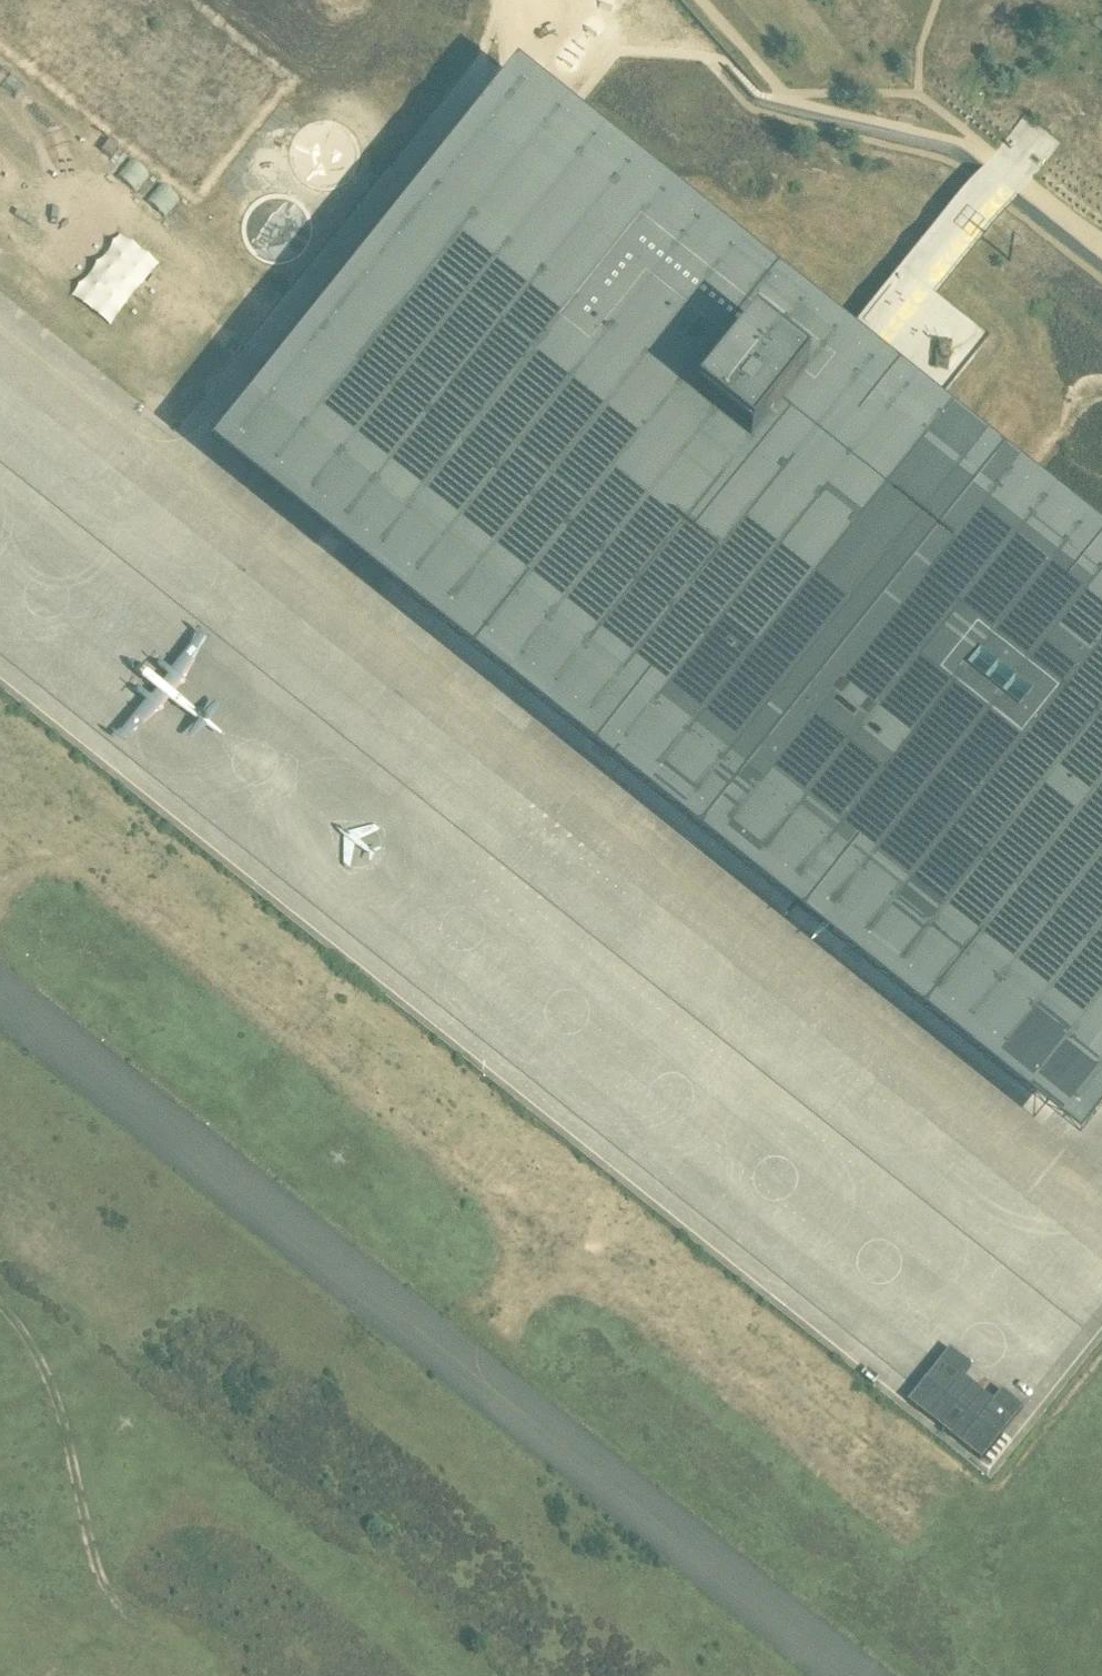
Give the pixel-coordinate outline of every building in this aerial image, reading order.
[(1082,1165),(1101,1140),(1101,520),(564,117),(508,74),(202,456),(1082,1165)] [(971,1368),(949,1351),(919,1388),(917,1391),(916,1393),(912,1398),(908,1403),(978,1459),(981,1461),(1023,1409),(1020,1407),(1001,1392),(993,1403),(963,1378),(971,1368)]
